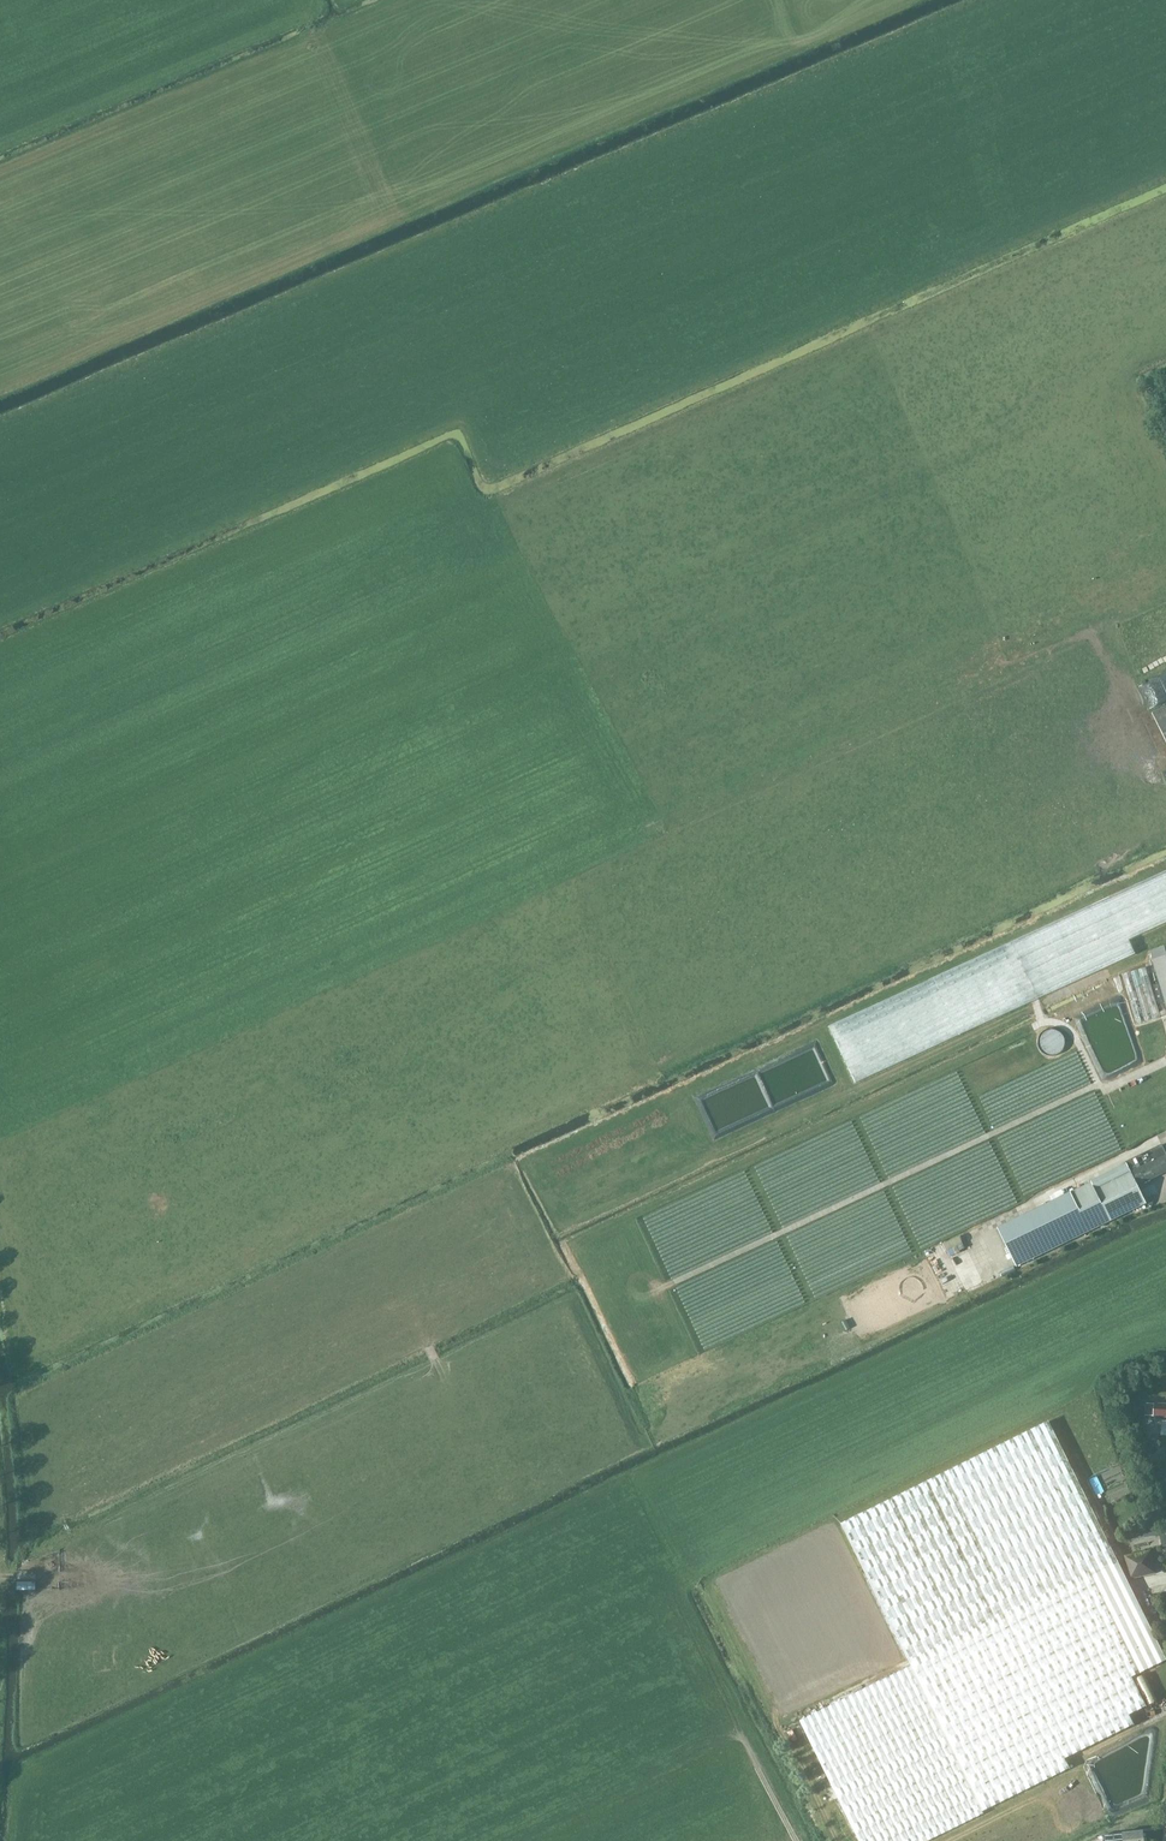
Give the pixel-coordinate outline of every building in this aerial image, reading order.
[(1152,713),(1165,741),(1165,707),(1152,713)] [(1038,999),(1135,954),(1129,940),(1165,923),(1165,871),(1012,942),(1038,999)] [(1150,951),(1160,984),(1153,986),(1158,1004),(1165,1002),(1165,1004),(1165,946),(1150,951)] [(1148,1020),(1161,1017),(1146,969),(1124,975),(1138,1023),(1148,1020)] [(1042,1052),(1045,1055),(1050,1057),(1056,1056),(1060,1054),(1064,1050),(1065,1045),(1065,1040),(1063,1035),(1059,1032),(1054,1030),(1049,1031),(1044,1033),(1041,1037),(1039,1042),(1039,1047),(1042,1052)] [(1016,1267),(1146,1203),(1137,1186),(1165,1172),(1165,1154),(1161,1144),(1140,1155),(1141,1158),(1130,1163),(1133,1172),(1131,1173),(1126,1164),(1091,1181),(1092,1182),(998,1228),(1016,1267)] [(949,1241),(960,1236),(958,1230),(947,1235),(949,1241)] [(930,1274),(944,1268),(941,1262),(927,1267),(930,1274)] [(1153,1416),(1165,1417),(1165,1404),(1155,1403),(1155,1404),(1146,1403),(1145,1416),(1153,1416)] [(1050,1422),(842,1524),(911,1666),(801,1720),(860,1840),(927,1840),(1072,1769),(1069,1763),(1146,1725),(1141,1716),(1150,1712),(1136,1683),(1165,1668),(1165,1657),(1120,1563),(1050,1422)] [(1130,1579),(1157,1573),(1151,1549),(1125,1555),(1130,1579)] [(1153,1583),(1145,1589),(1149,1595),(1157,1589),(1153,1583)] [(1124,1833),(1104,1835),(1105,1840),(1145,1840),(1144,1831),(1124,1833)]
